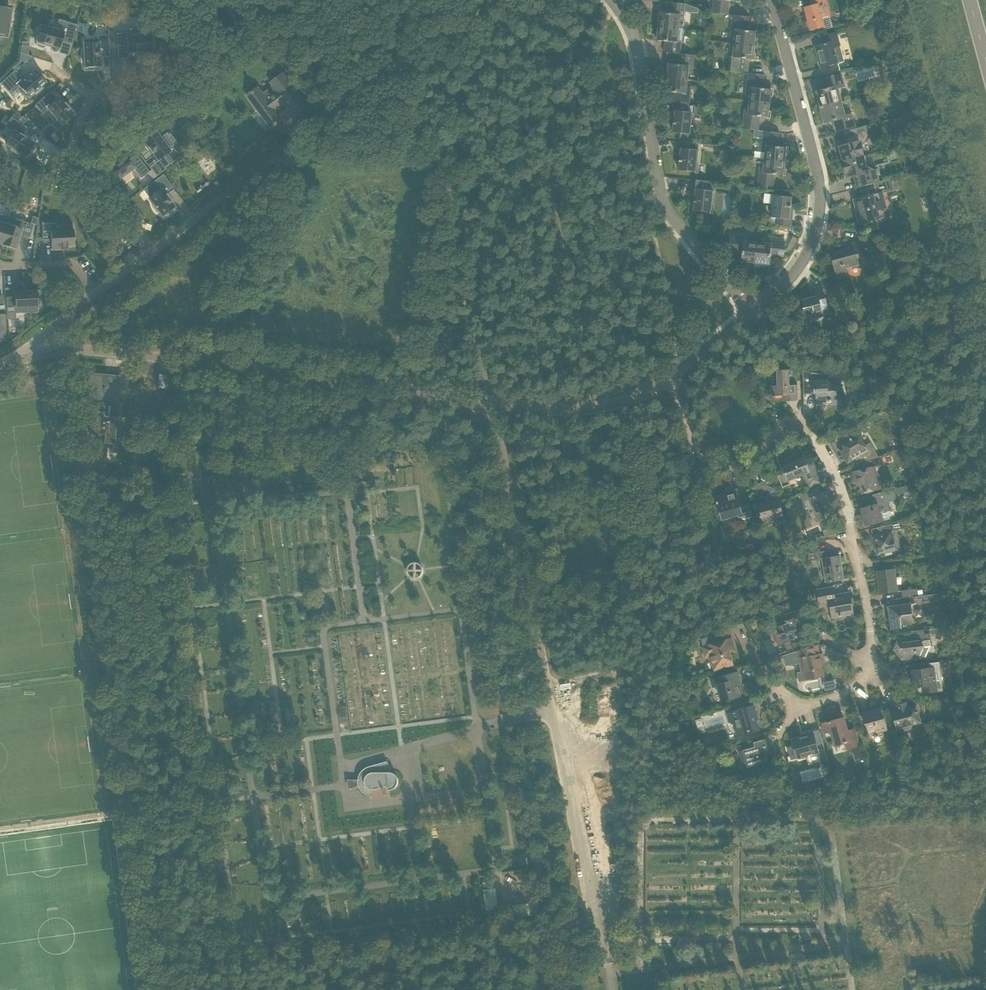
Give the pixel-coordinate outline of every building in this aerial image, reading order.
[(712,13),(727,14),(729,0),(738,1),(738,0),(714,0),(712,13)] [(812,5),(804,7),(810,30),(824,27),(822,17),(829,15),(825,0),(810,0),(812,5)] [(660,12),(659,26),(679,28),(679,29),(683,30),(684,21),(684,18),(686,4),(680,3),(671,2),(669,13),(660,12)] [(735,36),(734,43),(755,45),(756,31),(747,30),(748,16),(733,15),(731,36),(735,36)] [(41,26),(36,43),(46,46),(46,43),(60,47),(62,41),(71,44),(77,25),(66,22),(65,24),(63,32),(48,28),(41,26)] [(49,25),(48,28),(63,32),(65,24),(58,22),(57,28),(49,25)] [(665,52),(679,53),(680,54),(683,30),(679,29),(679,28),(659,26),(657,40),(666,41),(665,52)] [(836,32),(834,32),(825,35),(827,43),(815,46),(820,68),(844,61),(836,32)] [(130,33),(117,33),(117,46),(127,46),(128,52),(142,51),(142,54),(152,53),(151,36),(131,37),(130,33)] [(84,52),(82,52),(83,59),(85,59),(85,67),(88,67),(88,69),(97,69),(97,67),(100,67),(100,58),(99,52),(109,52),(109,38),(109,35),(98,35),(98,39),(83,39),(84,52)] [(68,56),(71,44),(62,41),(60,47),(58,54),(68,56)] [(755,45),(734,43),(734,50),(730,50),(727,71),(742,72),(744,58),(753,59),(755,45)] [(263,53),(269,48),(267,44),(260,49),(263,53)] [(22,45),(20,53),(28,55),(29,46),(22,45)] [(127,46),(117,46),(118,61),(128,61),(128,52),(127,46)] [(669,63),(667,77),(688,79),(689,72),(693,73),(694,55),(680,54),(679,53),(678,64),(669,63)] [(21,54),(20,59),(26,61),(30,63),(32,57),(21,54)] [(19,62),(16,65),(19,68),(26,61),(20,59),(19,62)] [(15,70),(1,83),(10,94),(16,89),(26,100),(35,92),(36,93),(42,88),(40,87),(46,82),(43,80),(45,78),(39,72),(37,73),(35,71),(24,80),(15,70)] [(273,109),(285,100),(296,115),(308,106),(283,73),(270,82),(278,92),(267,101),(258,88),(247,96),(272,128),(282,120),(273,109)] [(750,94),(749,101),(770,103),(771,89),(762,88),(764,74),(754,73),(749,73),(746,94),(750,94)] [(816,92),(820,107),(841,102),(837,88),(844,86),(841,74),(823,78),(826,89),(816,92)] [(666,91),(675,92),(674,103),(689,105),(691,87),(687,87),(688,79),(667,77),(666,91)] [(26,100),(16,89),(10,94),(1,83),(0,84),(0,87),(19,107),(26,100)] [(50,91),(35,105),(42,113),(48,108),(58,120),(62,124),(75,113),(69,106),(68,107),(58,97),(57,99),(50,91)] [(770,103),(749,101),(749,108),(745,108),(742,128),(757,130),(759,116),(768,117),(770,103)] [(841,102),(820,107),(824,122),(834,120),(836,131),(846,128),(852,127),(849,115),(844,116),(841,102)] [(673,103),(671,117),(674,117),(673,132),(680,133),(683,133),(688,134),(690,134),(692,113),(694,113),(695,105),(689,105),(674,103),(673,103)] [(590,105),(592,113),(600,112),(599,104),(590,105)] [(51,127),(58,120),(48,108),(42,113),(40,115),(51,127)] [(17,112),(11,117),(17,121),(21,117),(17,112)] [(21,117),(17,121),(23,124),(27,121),(23,116),(21,117)] [(11,117),(5,126),(13,131),(6,144),(12,148),(11,149),(18,154),(19,152),(26,157),(28,154),(29,155),(34,147),(32,146),(34,144),(22,136),(27,127),(11,117)] [(839,147),(843,161),(863,156),(860,143),(863,142),(867,137),(864,126),(844,131),(844,132),(845,132),(847,141),(845,145),(839,147)] [(765,152),(765,159),(785,161),(786,147),(777,146),(778,132),(763,131),(761,151),(765,152)] [(156,132),(142,142),(148,150),(149,149),(158,160),(159,161),(164,168),(169,164),(180,156),(171,145),(168,148),(156,132)] [(680,133),(680,141),(687,142),(688,134),(683,133),(680,133)] [(679,170),(696,172),(699,143),(687,142),(680,141),(679,141),(677,155),(680,155),(679,170)] [(125,156),(107,169),(109,172),(107,173),(113,180),(114,179),(116,181),(133,168),(141,178),(145,175),(149,172),(136,154),(128,160),(125,156)] [(863,156),(843,161),(847,176),(855,174),(859,177),(861,184),(860,184),(861,187),(880,182),(879,180),(876,168),(869,165),(866,166),(863,156)] [(785,161),(765,159),(764,166),(760,166),(758,186),(773,188),(774,174),(783,175),(785,161)] [(151,170),(157,177),(166,170),(164,168),(159,161),(150,168),(151,170)] [(915,165),(909,167),(911,173),(917,172),(915,165)] [(151,170),(149,172),(145,175),(151,183),(157,178),(157,177),(151,170)] [(151,183),(143,189),(154,204),(152,205),(157,211),(158,210),(162,216),(165,214),(166,215),(173,210),(172,209),(175,207),(166,195),(174,189),(163,174),(157,178),(151,183)] [(865,197),(855,200),(859,213),(857,213),(859,222),(861,221),(861,223),(866,222),(868,228),(873,230),(879,228),(876,217),(882,215),(878,202),(882,201),(880,194),(894,190),(898,189),(895,178),(891,179),(877,183),(880,193),(865,197)] [(710,181),(704,181),(694,180),(692,195),(695,196),(694,210),(711,212),(713,190),(709,190),(710,181)] [(775,224),(781,225),(791,226),(793,212),(790,212),(791,197),(774,195),(772,217),(776,218),(775,224)] [(139,212),(135,216),(140,222),(144,218),(139,212)] [(10,217),(0,214),(0,243),(2,244),(10,217)] [(2,244),(2,245),(16,249),(22,230),(24,231),(27,222),(10,217),(2,244)] [(43,224),(43,232),(63,231),(62,225),(62,223),(43,224)] [(73,224),(62,225),(63,231),(43,232),(43,238),(51,238),(51,245),(52,249),(67,249),(67,246),(74,245),(74,230),(73,230),(73,224)] [(741,261),(755,263),(757,243),(750,242),(751,238),(730,236),(728,250),(742,252),(741,261)] [(757,243),(755,263),(769,264),(770,255),(784,257),(786,241),(765,239),(765,243),(757,243)] [(832,261),(834,270),(836,278),(847,275),(846,268),(859,264),(858,258),(863,257),(859,240),(845,244),(846,250),(832,253),(834,260),(832,261)] [(815,296),(802,300),(804,307),(803,308),(807,323),(808,323),(824,319),(824,317),(830,316),(828,309),(822,285),(821,285),(813,288),(815,296)] [(12,298),(6,298),(7,307),(14,307),(15,307),(27,307),(27,313),(38,312),(38,306),(38,300),(40,300),(39,291),(33,291),(24,292),(23,292),(23,290),(14,291),(15,301),(14,301),(12,301),(12,298)] [(782,396),(782,401),(798,401),(797,385),(789,385),(789,370),(776,370),(777,378),(769,379),(770,396),(773,396),(773,397),(775,397),(775,396),(782,396)] [(802,370),(804,394),(816,394),(816,403),(831,402),(831,400),(837,400),(836,381),(828,382),(828,379),(820,380),(819,374),(802,370)] [(90,373),(88,398),(116,401),(118,401),(119,402),(121,376),(90,373)] [(162,388),(163,388),(174,389),(175,376),(159,374),(158,387),(162,388)] [(92,410),(89,434),(99,435),(98,447),(106,448),(106,443),(115,444),(117,417),(115,417),(117,406),(119,404),(119,403),(102,402),(101,411),(92,410)] [(862,463),(868,461),(879,456),(870,442),(865,445),(858,435),(852,439),(849,434),(840,440),(845,449),(841,451),(847,463),(858,456),(862,463)] [(870,468),(853,472),(855,480),(858,479),(862,494),(872,491),(877,490),(881,488),(879,479),(882,478),(879,466),(884,465),(882,456),(879,457),(879,456),(868,461),(870,468)] [(778,476),(781,485),(783,488),(790,484),(788,480),(804,474),(809,487),(811,486),(817,483),(821,482),(812,461),(806,464),(804,458),(782,467),(785,473),(778,476)] [(95,465),(96,479),(108,477),(106,464),(95,465)] [(812,489),(810,490),(806,492),(818,519),(835,512),(829,499),(831,498),(828,491),(822,493),(819,486),(818,487),(812,489)] [(772,487),(768,492),(765,498),(766,501),(757,503),(760,514),(759,515),(760,518),(761,517),(762,521),(783,516),(779,498),(777,498),(775,489),(772,487)] [(865,507),(861,508),(865,526),(875,523),(882,521),(889,519),(887,510),(891,510),(889,502),(895,500),(896,498),(895,495),(901,494),(899,487),(893,489),(872,494),(873,497),(875,505),(865,507)] [(716,501),(717,504),(721,519),(738,514),(740,523),(754,520),(749,502),(739,505),(735,491),(715,497),(716,501)] [(875,535),(873,536),(878,554),(883,552),(884,556),(893,554),(891,550),(896,549),(891,534),(896,533),(895,530),(900,529),(898,522),(884,526),(884,527),(885,532),(875,535)] [(829,550),(819,551),(815,552),(816,560),(822,559),(826,582),(844,579),(839,555),(831,557),(829,550)] [(877,571),(880,593),(897,591),(894,569),(877,571)] [(830,603),(833,618),(853,614),(849,592),(834,595),(833,587),(817,590),(820,604),(830,603)] [(902,598),(915,596),(918,596),(917,588),(901,590),(902,598)] [(902,598),(897,599),(898,605),(888,607),(891,630),(901,628),(901,626),(911,624),(910,614),(912,614),(911,604),(915,603),(915,596),(902,598)] [(772,629),(770,630),(773,636),(774,635),(777,644),(778,644),(778,645),(784,643),(787,650),(792,647),(789,641),(791,640),(796,638),(795,635),(805,631),(795,609),(786,613),(782,615),(786,623),(772,629)] [(899,637),(894,650),(902,660),(916,658),(918,658),(926,657),(931,645),(930,640),(930,634),(938,633),(937,628),(905,632),(905,637),(899,637)] [(731,637),(722,640),(708,644),(708,645),(703,646),(705,655),(710,654),(714,668),(733,662),(728,647),(733,645),(733,648),(734,648),(731,637)] [(796,651),(782,655),(782,656),(783,656),(786,664),(799,662),(799,661),(803,660),(806,679),(823,676),(821,663),(824,662),(823,653),(815,655),(813,646),(807,648),(796,651)] [(930,668),(911,670),(913,687),(922,686),(923,693),(934,692),(938,691),(943,690),(939,662),(929,663),(930,668)] [(738,671),(728,674),(710,679),(712,687),(717,685),(722,701),(740,696),(737,685),(739,684),(738,681),(740,680),(738,671)] [(826,681),(828,690),(835,689),(835,687),(834,680),(826,681)] [(906,703),(891,706),(896,728),(902,727),(903,731),(912,728),(911,724),(919,722),(915,708),(907,710),(906,703)] [(730,712),(725,713),(727,721),(734,724),(737,723),(741,736),(750,733),(759,730),(757,720),(759,720),(754,705),(744,707),(730,712)] [(866,724),(868,733),(876,731),(877,733),(887,730),(884,718),(883,718),(881,709),(871,712),(870,710),(862,712),(863,714),(862,714),(865,724),(866,724)] [(845,742),(846,748),(859,744),(858,740),(855,728),(847,731),(843,718),(831,722),(830,721),(822,723),(825,732),(831,730),(833,740),(835,745),(845,742)] [(794,745),(788,747),(791,759),(797,757),(799,757),(799,758),(806,756),(806,755),(818,751),(819,754),(825,752),(822,740),(819,732),(813,733),(813,731),(804,733),(805,735),(792,739),(792,740),(794,745)] [(755,747),(739,751),(742,762),(744,768),(748,767),(768,762),(766,756),(772,754),(770,748),(771,748),(771,747),(769,740),(769,738),(762,740),(754,742),(755,747)] [(358,777),(358,778),(358,780),(358,784),(359,786),(360,788),(360,789),(361,791),(362,792),(363,793),(365,793),(366,794),(367,795),(368,795),(371,796),(371,795),(370,795),(371,790),(375,790),(389,786),(389,789),(388,789),(389,790),(392,790),(393,789),(395,788),(396,787),(397,787),(397,786),(398,785),(398,784),(399,783),(399,782),(399,781),(399,780),(399,779),(398,778),(398,777),(397,776),(397,775),(396,774),(395,773),(393,773),(393,772),(392,772),(391,772),(388,772),(385,762),(387,761),(367,767),(366,767),(364,768),(363,769),(362,770),(361,771),(360,772),(360,773),(359,774),(359,775),(358,777)] [(495,883),(483,885),(486,910),(498,908),(495,883)] [(537,902),(507,907),(508,918),(538,914),(537,902)]
